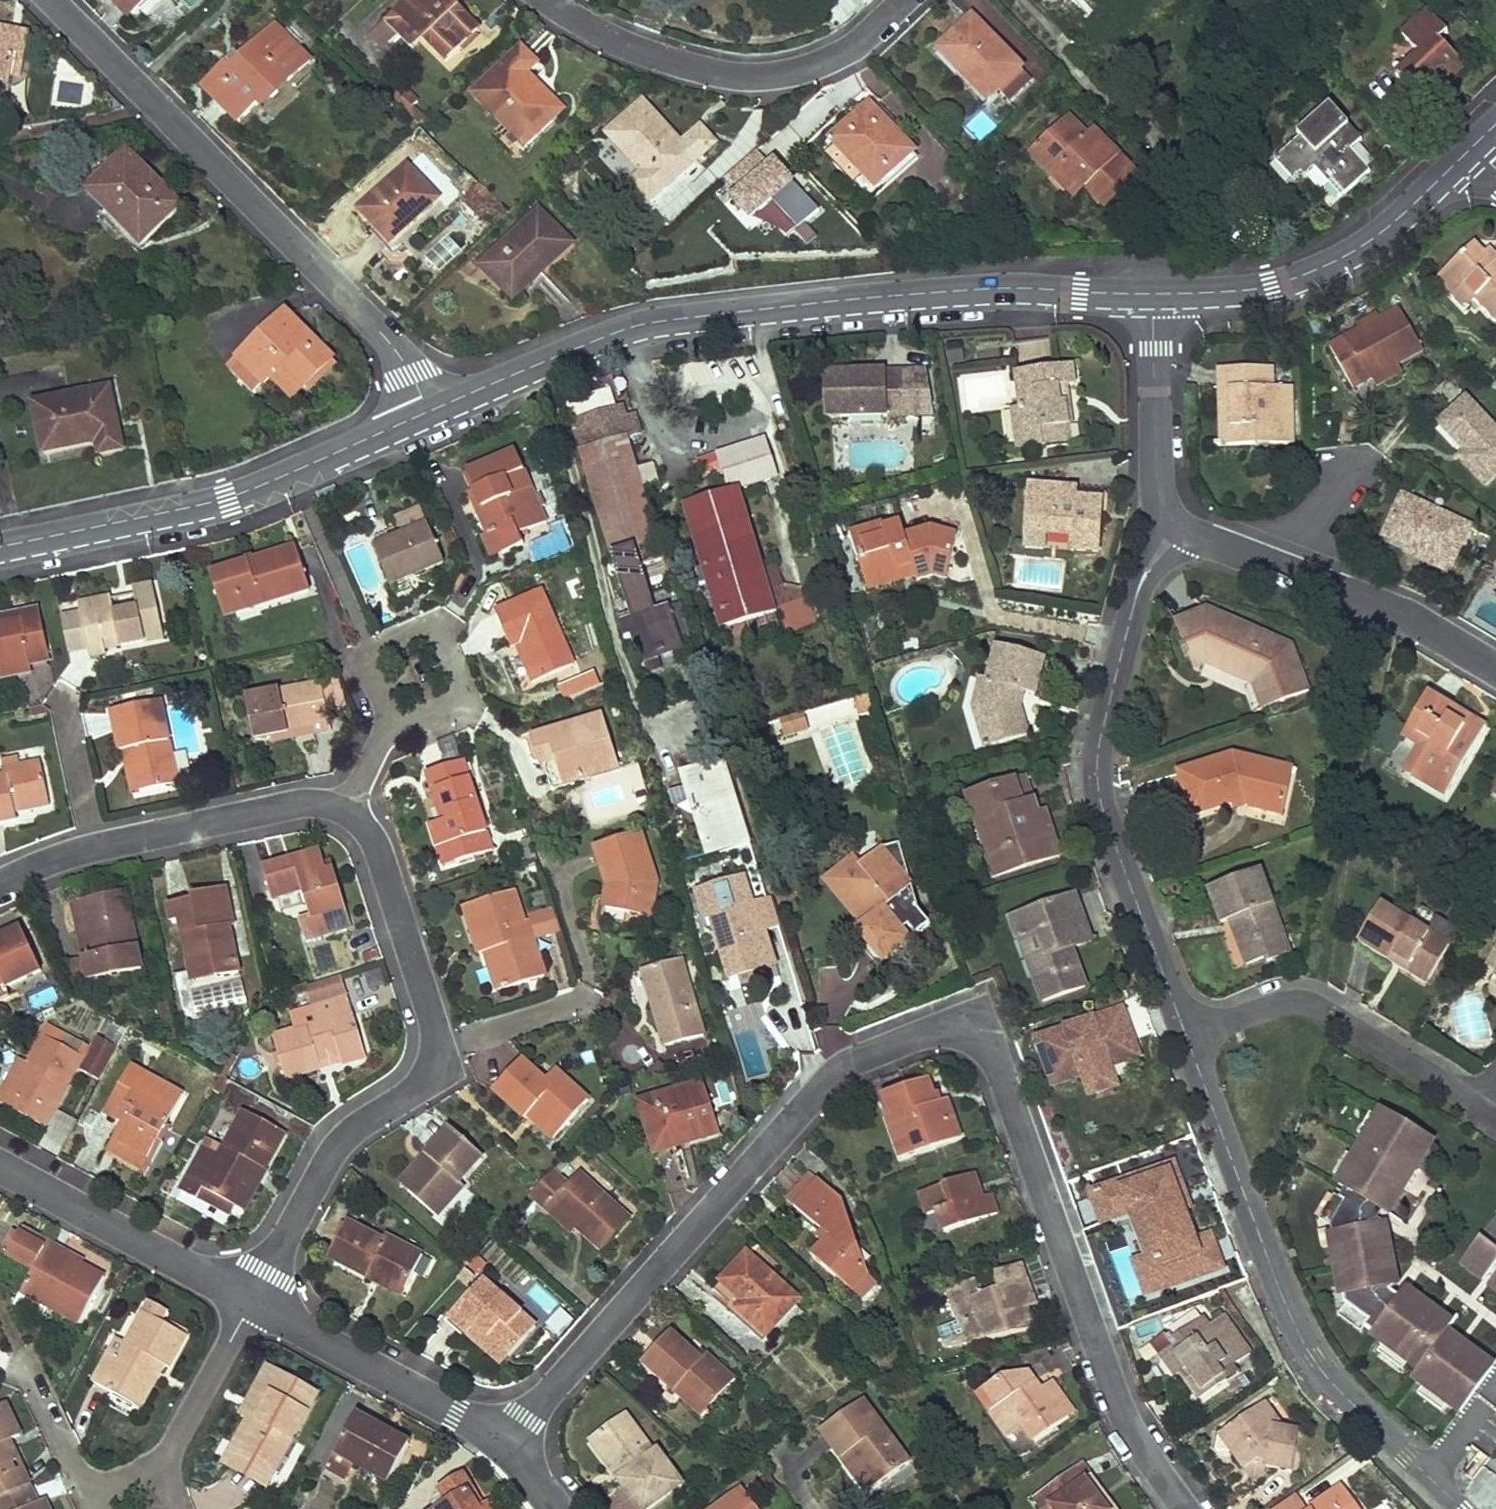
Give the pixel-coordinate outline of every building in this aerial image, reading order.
[(131,20),(136,15),(121,0),(112,0),(131,20)] [(136,15),(142,9),(150,17),(167,0),(121,0),(136,15)] [(447,63),(479,31),(448,0),(413,0),(399,15),(409,25),(399,35),(410,46),(420,36),(447,63)] [(1448,33),(1429,13),(1404,37),(1421,55),(1398,78),(1425,106),(1465,68),(1440,41),(1448,33)] [(391,17),(378,30),(390,44),(399,35),(409,25),(399,15),(393,20),(391,17)] [(1022,67),(973,17),(939,49),(988,100),(998,90),(1009,101),(1031,81),(1020,70),(1022,67)] [(225,65),(209,81),(247,119),(260,106),(286,80),(289,84),(311,61),(275,25),(241,59),(230,70),(225,65)] [(8,101),(13,77),(21,79),(28,43),(2,38),(3,31),(0,30),(0,100),(8,101)] [(29,35),(3,31),(2,38),(28,43),(29,35)] [(522,49),(475,96),(502,123),(507,118),(532,143),(563,113),(526,76),(537,65),(522,49)] [(236,54),(225,65),(230,70),(241,59),(236,54)] [(286,80),(260,106),(264,109),(289,84),(286,80)] [(209,81),(203,87),(241,126),(247,119),(209,81)] [(8,101),(0,100),(0,109),(6,111),(8,101)] [(643,104),(608,136),(645,174),(635,183),(652,202),(716,145),(701,128),(680,148),(674,141),(676,139),(643,104)] [(870,105),(833,140),(877,188),(914,152),(870,105)] [(1363,141),(1331,105),(1298,135),(1301,139),(1276,161),(1293,182),(1303,174),(1306,178),(1316,168),(1330,184),(1333,181),(1347,196),(1371,174),(1352,151),(1363,141)] [(420,114),(414,120),(421,127),(427,121),(420,114)] [(1081,129),(1068,115),(1031,151),(1053,174),(1065,163),(1089,189),(1108,210),(1140,180),(1092,129),(1083,138),(1078,132),(1081,129)] [(507,118),(502,123),(527,149),(532,143),(507,118)] [(877,188),(833,140),(822,151),(871,202),(882,192),(877,188)] [(739,188),(731,196),(751,219),(773,200),(798,227),(819,209),(774,158),(768,164),(756,150),(728,175),(739,188)] [(129,153),(90,190),(109,209),(142,244),(181,207),(129,153)] [(1089,189),(1065,163),(1053,174),(1077,200),(1089,189)] [(407,166),(361,211),(377,227),(392,242),(438,198),(407,166)] [(499,204),(481,187),(471,197),(471,206),(479,206),(488,215),(499,204)] [(507,212),(499,204),(490,214),(498,221),(507,212)] [(488,215),(479,206),(471,206),(484,219),(488,215)] [(109,209),(100,217),(139,256),(186,212),(181,207),(142,244),(109,209)] [(540,211),(481,267),(515,301),(573,244),(540,211)] [(377,227),(371,232),(386,248),(392,242),(377,227)] [(1444,274),(1473,304),(1476,302),(1495,322),(1495,264),(1494,266),(1484,255),(1474,245),(1444,274)] [(1484,255),(1494,266),(1495,264),(1495,256),(1489,250),(1484,255)] [(1444,274),(1435,283),(1464,313),(1473,304),(1444,274)] [(1361,331),(1330,348),(1353,389),(1373,378),(1396,365),(1422,350),(1398,309),(1373,324),(1375,328),(1363,335),(1361,331)] [(288,311),(231,366),(255,391),(263,382),(267,387),(274,379),(285,368),(307,389),(335,360),(288,311)] [(1081,365),(1023,371),(1027,406),(1018,407),(1022,442),(1048,439),(1049,447),(1074,444),(1073,427),(1070,404),(1066,405),(1065,387),(1077,386),(1083,386),(1081,365)] [(1396,365),(1373,378),(1377,386),(1401,373),(1396,365)] [(927,366),(826,371),(828,417),(935,413),(927,366)] [(1273,367),(1241,368),(1242,387),(1231,388),(1232,426),(1227,426),(1227,446),(1255,445),(1255,438),(1270,437),(1270,444),(1293,443),(1292,387),(1273,387),(1273,367)] [(285,368),(274,379),(296,400),(307,389),(285,368)] [(1241,368),(1219,369),(1221,446),(1227,446),(1227,426),(1232,426),(1231,388),(1242,387),(1241,368)] [(1077,386),(1065,387),(1066,405),(1070,404),(1073,427),(1081,426),(1077,386)] [(111,389),(36,405),(45,454),(99,443),(101,454),(124,450),(111,389)] [(1465,399),(1438,424),(1460,447),(1462,445),(1468,451),(1460,458),(1488,487),(1495,479),(1495,432),(1465,399)] [(673,590),(637,474),(626,440),(640,436),(633,416),(620,420),(616,409),(570,424),(593,498),(631,619),(620,623),(626,640),(633,638),(640,658),(658,652),(659,657),(667,654),(666,650),(682,644),(670,608),(657,612),(652,596),(673,590)] [(1270,437),(1255,438),(1255,445),(1270,444),(1270,437)] [(724,473),(730,492),(739,489),(778,477),(766,438),(717,452),(724,473)] [(1022,442),(1022,450),(1049,447),(1048,439),(1022,442)] [(515,451),(467,472),(483,508),(477,511),(487,535),(492,533),(503,556),(525,546),(519,534),(546,522),(515,451)] [(724,473),(717,452),(696,459),(702,479),(724,473)] [(1054,486),(1033,484),(1032,499),(1053,501),(1054,486)] [(1069,488),(1054,486),(1053,501),(1032,499),(1028,534),(1049,537),(1074,540),(1073,551),(1101,554),(1106,501),(1068,497),(1069,488)] [(1107,492),(1069,488),(1068,497),(1106,501),(1107,492)] [(730,492),(683,507),(703,569),(707,584),(722,630),(777,613),(764,570),(739,489),(730,492)] [(1403,499),(1386,537),(1409,548),(1452,566),(1469,528),(1403,499)] [(420,509),(399,519),(406,534),(427,524),(420,509)] [(902,523),(884,528),(887,538),(868,544),(871,554),(860,557),(870,587),(915,573),(917,579),(918,582),(938,575),(949,578),(958,534),(931,528),(906,536),(902,523)] [(406,534),(375,548),(392,587),(445,564),(427,524),(406,534)] [(884,525),(853,535),(860,557),(871,554),(868,544),(887,538),(884,528),(884,525)] [(487,535),(482,537),(493,561),(503,556),(492,533),(487,535)] [(1049,537),(1028,534),(1027,546),(1048,548),(1049,537)] [(1409,548),(1406,554),(1449,573),(1452,566),(1409,548)] [(295,549),(211,576),(220,602),(236,597),(241,612),(309,590),(295,549)] [(776,567),(764,570),(777,613),(808,604),(803,590),(783,587),(776,567)] [(703,569),(697,571),(702,586),(707,584),(703,569)] [(870,587),(872,593),(917,579),(915,573),(870,587)] [(111,600),(79,606),(90,658),(105,655),(104,651),(102,641),(119,637),(121,647),(165,638),(153,586),(132,590),(136,611),(114,616),(111,600)] [(114,607),(134,604),(132,591),(112,594),(114,607)] [(542,593),(497,613),(512,647),(516,645),(523,642),(541,680),(573,665),(542,593)] [(236,597),(220,602),(225,617),(241,612),(236,597)] [(681,604),(670,608),(682,644),(693,641),(681,604)] [(1206,609),(1174,622),(1177,631),(1197,623),(1209,628),(1216,613),(1206,609)] [(30,665),(48,661),(37,612),(15,616),(16,622),(0,626),(0,672),(30,665)] [(1197,623),(1177,631),(1191,667),(1202,663),(1218,670),(1222,665),(1260,682),(1271,706),(1308,692),(1290,645),(1216,613),(1209,628),(1197,623)] [(0,619),(0,626),(16,622),(15,616),(0,619)] [(119,637),(102,641),(104,651),(121,647),(119,637)] [(523,642),(516,645),(533,683),(541,680),(523,642)] [(1045,660),(996,649),(988,683),(980,681),(973,712),(981,736),(1004,729),(1008,743),(1028,736),(1021,710),(1018,709),(1023,692),(1037,695),(1045,660)] [(31,674),(30,665),(0,672),(0,681),(31,674)] [(1222,665),(1218,670),(1251,684),(1262,710),(1271,706),(1260,682),(1222,665)] [(321,682),(247,697),(256,740),(273,736),(313,728),(314,734),(331,731),(321,682)] [(1427,695),(1407,729),(1432,744),(1412,779),(1445,798),(1479,740),(1448,722),(1454,711),(1427,695)] [(160,702),(112,711),(121,752),(124,752),(132,750),(141,793),(178,785),(160,702)] [(1454,711),(1448,722),(1479,740),(1485,729),(1454,711)] [(778,721),(784,738),(810,729),(804,712),(778,721)] [(615,756),(603,717),(539,736),(540,740),(533,743),(541,768),(545,766),(555,763),(563,788),(592,779),(587,764),(615,756)] [(313,728),(273,736),(274,743),(314,734),(313,728)] [(1004,729),(981,736),(985,750),(1008,743),(1004,729)] [(1407,729),(1402,738),(1419,749),(1404,774),(1412,779),(1432,744),(1407,729)] [(442,759),(458,756),(454,735),(438,739),(442,759)] [(132,750),(124,752),(134,795),(141,793),(132,750)] [(615,756),(587,764),(592,779),(619,771),(615,756)] [(1232,758),(1178,776),(1186,799),(1192,797),(1199,818),(1235,806),(1233,801),(1243,798),(1246,809),(1282,816),(1292,773),(1232,758)] [(724,760),(684,774),(711,855),(750,842),(724,760)] [(464,763),(427,775),(433,794),(438,792),(448,823),(443,825),(431,829),(444,867),(493,851),(464,763)] [(555,763),(545,766),(553,791),(563,788),(555,763)] [(21,768),(22,776),(5,780),(0,781),(0,824),(18,821),(16,814),(15,807),(49,801),(42,764),(21,768)] [(21,768),(3,772),(5,780),(22,776),(21,768)] [(1028,779),(1017,783),(1024,806),(1035,802),(1028,779)] [(996,784),(990,786),(997,809),(975,816),(989,861),(996,859),(1002,877),(1061,858),(1051,827),(1044,830),(1039,814),(1035,802),(1024,806),(1017,783),(997,789),(996,784)] [(990,786),(970,792),(975,807),(972,808),(975,816),(997,809),(990,786)] [(438,792),(433,794),(443,825),(448,823),(438,792)] [(1192,797),(1186,799),(1194,820),(1199,818),(1192,797)] [(1243,798),(1233,801),(1235,806),(1237,812),(1246,809),(1243,798)] [(49,801),(15,807),(16,814),(51,807),(49,801)] [(1046,812),(1039,814),(1044,830),(1051,827),(1046,812)] [(641,833),(596,847),(609,888),(606,910),(650,919),(657,884),(641,833)] [(914,940),(932,925),(919,910),(914,887),(915,885),(910,879),(901,844),(885,849),(863,868),(854,858),(825,882),(864,929),(858,933),(888,968),(917,944),(914,940)] [(319,855),(275,868),(264,872),(274,902),(303,894),(311,920),(317,937),(350,927),(333,873),(326,875),(323,866),(319,855)] [(996,859),(989,861),(995,879),(1002,877),(996,859)] [(330,864),(323,866),(326,875),(333,873),(330,864)] [(1261,874),(1208,893),(1221,928),(1228,925),(1232,924),(1237,937),(1233,937),(1245,970),(1264,962),(1266,967),(1285,960),(1278,942),(1284,939),(1261,874)] [(778,965),(766,928),(779,925),(771,898),(755,903),(747,876),(696,892),(705,918),(710,917),(729,980),(778,965)] [(225,889),(191,896),(192,901),(169,907),(172,925),(181,924),(192,971),(213,967),(216,980),(240,975),(232,942),(228,943),(225,934),(230,933),(229,927),(233,926),(225,889)] [(125,892),(85,900),(90,924),(96,955),(89,956),(85,957),(90,983),(143,972),(125,892)] [(514,892),(465,908),(480,955),(485,954),(494,951),(507,990),(546,977),(533,938),(537,937),(531,920),(525,923),(514,892)] [(191,896),(167,900),(169,907),(192,901),(191,896)] [(1077,898),(1027,915),(1049,977),(1034,983),(1042,1004),(1087,987),(1074,950),(1084,946),(1076,926),(1085,923),(1077,898)] [(1381,906),(1359,943),(1391,964),(1395,957),(1430,979),(1449,947),(1412,926),(1381,906)] [(1422,910),(1412,926),(1449,947),(1459,931),(1422,910)] [(1027,915),(1012,921),(1034,983),(1049,977),(1027,915)] [(311,920),(300,922),(306,941),(317,937),(311,920)] [(1085,923),(1076,926),(1084,946),(1092,943),(1085,923)] [(90,924),(83,925),(89,956),(96,955),(90,924)] [(1232,924),(1228,925),(1233,937),(1237,937),(1232,924)] [(4,985),(6,989),(42,972),(21,928),(0,938),(0,987),(4,985)] [(1284,939),(1278,942),(1285,960),(1291,958),(1284,939)] [(1359,943),(1356,948),(1389,967),(1391,964),(1359,943)] [(494,951),(485,954),(498,993),(507,990),(494,951)] [(1487,967),(1495,972),(1495,952),(1487,967)] [(1395,957),(1391,964),(1427,984),(1430,979),(1395,957)] [(69,984),(85,980),(79,958),(64,962),(69,984)] [(681,959),(643,971),(651,995),(655,994),(658,1002),(652,1003),(666,1046),(702,1036),(681,959)] [(213,967),(192,971),(195,985),(216,980),(213,967)] [(347,995),(312,1005),(318,1025),(274,1038),(287,1080),(323,1069),(319,1057),(325,1055),(326,1058),(341,1054),(344,1065),(366,1058),(347,995)] [(1124,1012),(1039,1044),(1056,1090),(1086,1079),(1090,1087),(1115,1078),(1112,1069),(1141,1058),(1124,1012)] [(0,1099),(0,1103),(47,1128),(83,1058),(44,1037),(30,1064),(16,1092),(6,1087),(0,1099)] [(93,1049),(82,1068),(96,1076),(105,1056),(93,1049)] [(21,1059),(6,1087),(16,1092),(30,1064),(21,1059)] [(522,1063),(494,1093),(526,1122),(528,1119),(535,1111),(561,1133),(589,1103),(555,1074),(546,1083),(522,1063)] [(131,1067),(113,1100),(132,1110),(124,1124),(130,1127),(118,1150),(135,1160),(139,1154),(155,1161),(164,1143),(160,1140),(167,1128),(184,1095),(131,1067)] [(1115,1078),(1090,1087),(1094,1098),(1119,1088),(1115,1078)] [(703,1084),(640,1104),(656,1155),(691,1144),(689,1137),(718,1127),(703,1084)] [(930,1084),(907,1092),(909,1098),(886,1107),(892,1121),(888,1122),(902,1159),(960,1138),(948,1105),(938,1108),(930,1084)] [(907,1092),(884,1100),(886,1107),(909,1098),(907,1092)] [(113,1100),(106,1115),(124,1124),(132,1110),(113,1100)] [(40,1144),(57,1154),(77,1120),(60,1110),(40,1144)] [(535,1111),(528,1119),(554,1142),(561,1133),(535,1111)] [(1433,1143),(1381,1111),(1372,1126),(1378,1130),(1372,1140),(1366,1137),(1353,1158),(1359,1162),(1352,1172),(1346,1169),(1337,1184),(1345,1189),(1339,1199),(1345,1203),(1335,1219),(1340,1247),(1333,1248),(1339,1281),(1346,1279),(1351,1305),(1368,1318),(1364,1324),(1374,1331),(1370,1337),(1395,1356),(1399,1351),(1409,1359),(1405,1364),(1417,1373),(1411,1381),(1422,1389),(1426,1384),(1436,1392),(1432,1397),(1458,1416),(1492,1371),(1461,1347),(1453,1359),(1437,1347),(1442,1339),(1427,1327),(1435,1315),(1405,1293),(1398,1302),(1393,1309),(1385,1302),(1390,1295),(1395,1289),(1383,1227),(1377,1224),(1369,1219),(1376,1208),(1384,1213),(1388,1216),(1404,1189),(1385,1177),(1397,1158),(1417,1170),(1433,1143)] [(206,1148),(182,1192),(198,1201),(203,1190),(236,1208),(255,1175),(252,1174),(256,1166),(266,1172),(286,1134),(245,1112),(221,1156),(206,1148)] [(124,1124),(110,1153),(148,1173),(155,1161),(139,1154),(135,1160),(118,1150),(130,1127),(124,1124)] [(718,1127),(689,1137),(691,1144),(720,1135),(718,1127)] [(450,1130),(426,1158),(435,1165),(410,1194),(438,1218),(463,1189),(459,1185),(482,1158),(450,1130)] [(426,1158),(401,1187),(410,1194),(435,1165),(426,1158)] [(1385,1177),(1404,1189),(1417,1170),(1397,1158),(1385,1177)] [(255,1175),(236,1208),(246,1213),(268,1173),(266,1172),(256,1166),(252,1174),(255,1175)] [(1128,1194),(1124,1186),(1094,1197),(1105,1227),(1136,1215),(1157,1269),(1166,1265),(1175,1288),(1225,1268),(1212,1237),(1195,1244),(1177,1199),(1186,1196),(1174,1166),(1148,1176),(1152,1185),(1128,1194)] [(543,1185),(532,1197),(547,1212),(553,1204),(580,1227),(577,1231),(602,1252),(630,1220),(578,1175),(568,1186),(553,1173),(543,1185)] [(811,1174),(787,1201),(831,1240),(813,1259),(848,1289),(865,1268),(851,1255),(857,1248),(846,1237),(851,1230),(839,1197),(811,1174)] [(973,1176),(920,1195),(928,1216),(938,1213),(945,1233),(996,1215),(990,1197),(979,1201),(974,1189),(977,1188),(973,1176)] [(203,1190),(198,1201),(231,1218),(236,1208),(203,1190)] [(553,1204),(547,1212),(574,1235),(577,1231),(580,1227),(553,1204)] [(1376,1208),(1369,1219),(1377,1224),(1384,1213),(1376,1208)] [(347,1224),(330,1261),(368,1279),(372,1272),(407,1289),(424,1256),(385,1237),(383,1241),(347,1224)] [(22,1231),(9,1256),(35,1270),(23,1294),(80,1324),(105,1278),(69,1259),(68,1261),(62,1258),(65,1252),(22,1231)] [(1478,1243),(1460,1267),(1483,1285),(1495,1267),(1495,1257),(1478,1243)] [(748,1255),(716,1291),(768,1338),(800,1302),(748,1255)] [(1021,1265),(992,1275),(997,1289),(1026,1279),(1021,1265)] [(865,1268),(848,1289),(854,1295),(869,1278),(865,1268)] [(372,1272),(368,1279),(404,1296),(407,1289),(372,1272)] [(978,1281),(948,1291),(954,1308),(962,1305),(967,1320),(959,1323),(967,1344),(1034,1330),(1027,1310),(1023,1311),(1019,1301),(1032,1297),(1026,1279),(997,1289),(998,1291),(984,1296),(978,1281)] [(483,1282),(450,1319),(469,1336),(476,1329),(510,1358),(536,1329),(483,1282)] [(1390,1295),(1385,1302),(1393,1309),(1398,1302),(1390,1295)] [(1032,1297),(1019,1301),(1023,1311),(1027,1310),(1036,1307),(1032,1297)] [(962,1305),(954,1308),(959,1323),(967,1320),(962,1305)] [(110,1353),(93,1384),(133,1406),(157,1362),(165,1367),(170,1369),(187,1336),(144,1313),(127,1344),(120,1357),(110,1353)] [(1435,1315),(1427,1327),(1442,1339),(1445,1335),(1451,1327),(1435,1315)] [(1174,1349),(1162,1357),(1177,1378),(1181,1376),(1189,1370),(1195,1378),(1186,1384),(1199,1402),(1228,1382),(1221,1372),(1233,1364),(1235,1366),(1251,1355),(1224,1316),(1207,1328),(1210,1333),(1197,1342),(1190,1331),(1174,1341),(1171,1336),(1167,1339),(1174,1349)] [(1202,1322),(1190,1331),(1197,1342),(1210,1333),(1207,1328),(1202,1322)] [(476,1329),(469,1336),(504,1366),(510,1358),(476,1329)] [(671,1334),(642,1366),(676,1395),(685,1385),(712,1410),(736,1382),(707,1356),(702,1361),(671,1334)] [(1442,1339),(1437,1347),(1453,1359),(1461,1347),(1445,1335),(1442,1339)] [(117,1339),(110,1353),(120,1357),(127,1344),(117,1339)] [(157,1362),(133,1406),(142,1410),(165,1367),(157,1362)] [(267,1370),(244,1414),(252,1419),(227,1466),(268,1489),(315,1400),(296,1390),(298,1386),(267,1370)] [(1189,1370),(1181,1376),(1186,1384),(1195,1378),(1189,1370)] [(1002,1381),(987,1393),(999,1409),(991,1416),(1005,1434),(1020,1423),(1025,1431),(1036,1445),(1069,1421),(1061,1409),(1067,1405),(1052,1384),(1041,1393),(1028,1375),(1002,1381)] [(685,1385),(676,1395),(704,1418),(712,1410),(685,1385)] [(298,1386),(296,1390),(315,1400),(317,1396),(298,1386)] [(987,1393),(978,1399),(991,1416),(999,1409),(987,1393)] [(863,1401),(822,1432),(843,1460),(853,1453),(878,1487),(909,1464),(863,1401)] [(29,1486),(22,1472),(18,1474),(13,1464),(19,1456),(15,1446),(10,1449),(7,1442),(20,1436),(6,1405),(0,1408),(0,1500),(29,1486)] [(1067,1405),(1061,1409),(1069,1421),(1076,1416),(1067,1405)] [(1250,1415),(1228,1431),(1236,1440),(1233,1455),(1245,1473),(1260,1462),(1267,1462),(1266,1468),(1294,1474),(1301,1433),(1275,1429),(1277,1419),(1250,1415)] [(626,1417),(595,1440),(619,1471),(621,1470),(626,1477),(620,1481),(642,1508),(651,1508),(682,1485),(658,1453),(655,1455),(626,1417)] [(355,1418),(328,1469),(348,1479),(356,1466),(388,1483),(409,1447),(378,1430),(355,1418)] [(1020,1423),(1005,1434),(1011,1442),(1025,1431),(1020,1423)] [(381,1425),(378,1430),(409,1447),(411,1441),(381,1425)] [(1228,1431),(1219,1437),(1233,1455),(1236,1440),(1228,1431)] [(595,1440),(592,1443),(620,1481),(626,1477),(621,1470),(619,1471),(595,1440)] [(853,1453),(843,1460),(868,1495),(878,1487),(853,1453)] [(1260,1462),(1245,1473),(1255,1485),(1265,1476),(1266,1468),(1267,1462),(1260,1462)] [(1035,1501),(1041,1508),(1052,1508),(1106,1508),(1087,1483),(1094,1478),(1084,1465),(1035,1501)] [(770,1476),(764,1480),(773,1493),(779,1488),(770,1476)] [(438,1492),(432,1505),(435,1508),(479,1508),(470,1496),(475,1493),(464,1477),(438,1492)] [(1087,1483),(1106,1508),(1118,1508),(1094,1478),(1087,1483)] [(45,1502),(38,1505),(29,1486),(0,1500),(0,1508),(48,1508),(45,1502)] [(1342,1487),(1312,1508),(1358,1508),(1342,1487)] [(719,1508),(755,1508),(756,1508),(742,1491),(719,1508)] [(1296,1495),(1277,1508),(1306,1508),(1296,1495)]
